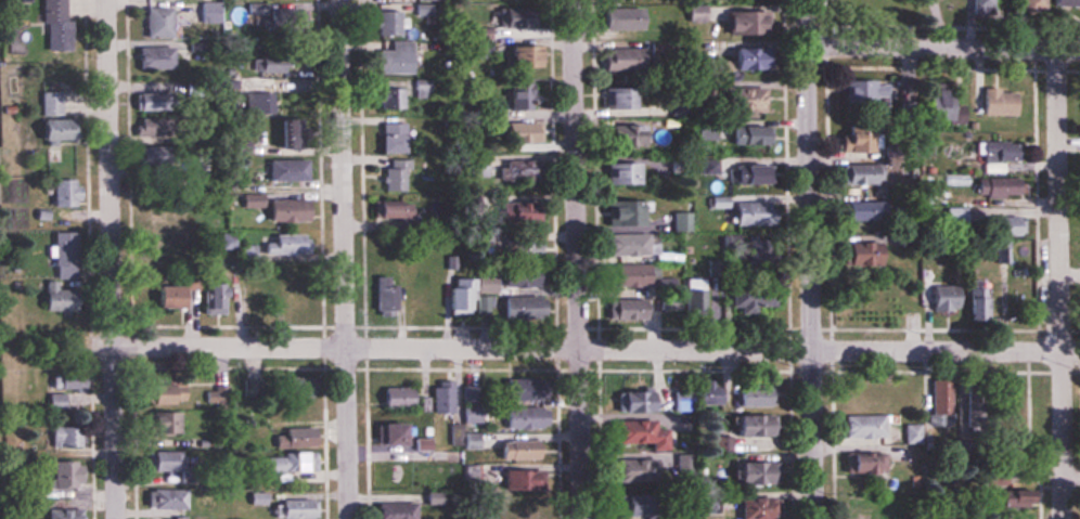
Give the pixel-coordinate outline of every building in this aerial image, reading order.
[(43,51),(66,51),(65,0),(42,0),(43,51)] [(968,9),(988,9),(988,0),(968,0),(968,9)] [(1019,13),(1043,12),(1043,0),(1019,0),(1019,13)] [(169,8),(142,8),(142,39),(169,39),(169,8)] [(493,32),(517,32),(517,9),(493,9),(493,32)] [(637,9),(599,9),(599,31),(637,31),(637,9)] [(296,31),(296,10),(265,10),(265,31),(296,31)] [(720,10),(720,33),(765,33),(765,10),(720,10)] [(374,35),(398,35),(398,11),(374,11),(374,35)] [(468,58),(485,58),(485,44),(468,44),(468,58)] [(754,44),(726,53),(732,74),(761,65),(754,44)] [(390,50),(375,50),(375,74),(410,74),(410,46),(390,46),(390,50)] [(537,68),(537,46),(504,46),(504,68),(537,68)] [(169,49),(134,49),(134,70),(169,70),(169,49)] [(638,49),(599,49),(599,70),(638,70),(638,49)] [(256,51),(256,73),(279,73),(279,51),(256,51)] [(877,96),(892,96),(892,80),(843,80),(843,103),(877,103),(877,96)] [(511,109),(531,109),(531,82),(504,82),(504,100),(511,100),(511,109)] [(945,84),(920,84),(920,121),(945,121),(945,84)] [(602,108),(636,108),(636,87),(602,87),(602,108)] [(405,88),(383,88),(383,110),(405,110),(405,88)] [(761,112),(761,88),(720,88),(720,112),(761,112)] [(979,115),(1013,115),(1013,91),(979,91),(979,115)] [(61,93),(40,93),(40,115),(61,115),(61,93)] [(243,93),(243,114),(272,114),(272,93),(243,93)] [(274,150),(296,150),(296,119),(274,119),(274,150)] [(67,141),(67,120),(37,120),(37,141),(67,141)] [(500,121),(500,144),(531,144),(531,121),(500,121)] [(406,123),(377,123),(377,153),(406,153),(406,123)] [(602,146),(643,146),(643,125),(602,125),(602,146)] [(867,153),(867,129),(838,129),(838,153),(867,153)] [(933,134),(919,134),(919,156),(933,156),(933,134)] [(1012,161),(1012,143),(974,143),(974,161),(1012,161)] [(137,169),(170,169),(170,148),(137,148),(137,169)] [(266,183),(295,182),(294,160),(265,160),(266,183)] [(497,182),(534,182),(534,161),(497,161),(497,182)] [(603,184),(640,184),(640,161),(603,161),(603,184)] [(838,184),(876,184),(876,164),(838,164),(838,184)] [(381,165),(381,191),(403,191),(403,165),(381,165)] [(762,184),(762,165),(731,165),(731,184),(762,184)] [(1016,176),(973,178),(973,197),(1017,195),(1016,176)] [(50,180),(50,207),(75,207),(75,180),(50,180)] [(258,195),(241,197),(242,208),(259,207),(258,195)] [(263,199),(263,222),(306,222),(306,199),(263,199)] [(397,218),(397,200),(371,200),(371,218),(397,218)] [(639,225),(639,200),(603,200),(603,225),(639,225)] [(876,219),(876,201),(839,201),(839,219),(876,219)] [(766,202),(729,202),(729,225),(766,225),(766,202)] [(497,224),(529,224),(529,203),(497,203),(497,224)] [(687,232),(686,211),(669,212),(671,233),(687,232)] [(979,234),(1015,234),(1015,217),(979,217),(979,234)] [(219,249),(235,249),(235,234),(219,234),(219,249)] [(604,234),(604,256),(656,256),(656,234),(604,234)] [(53,279),(73,279),(73,235),(53,235),(53,279)] [(305,255),(305,235),(262,235),(262,255),(305,255)] [(537,260),(537,236),(502,236),(502,260),(537,260)] [(879,265),(879,242),(841,242),(841,265),(879,265)] [(1004,261),(1004,242),(996,242),(996,261),(1004,261)] [(238,245),(238,263),(255,263),(255,245),(238,245)] [(606,287),(646,287),(646,265),(606,265),(606,287)] [(535,267),(499,267),(499,288),(535,288),(535,267)] [(493,272),(474,272),(474,294),(493,294),(493,272)] [(219,276),(200,276),(200,314),(219,314),(219,276)] [(393,276),(372,276),(372,315),(393,315),(393,276)] [(447,287),(447,315),(472,315),(472,278),(455,278),(455,287),(447,287)] [(769,307),(769,282),(729,282),(729,307),(769,307)] [(70,290),(56,290),(56,283),(41,283),(41,312),(70,312),(70,290)] [(920,284),(920,309),(956,309),(956,284),(920,284)] [(151,286),(151,309),(183,309),(183,286),(151,286)] [(966,321),(986,321),(986,287),(966,287),(966,321)] [(305,314),(305,288),(286,288),(286,314),(305,314)] [(685,290),(685,315),(701,315),(701,290),(685,290)] [(655,292),(655,315),(676,315),(676,292),(655,292)] [(538,297),(498,297),(498,319),(538,319),(538,297)] [(604,321),(644,321),(644,300),(604,300),(604,321)] [(49,391),(86,391),(86,374),(49,374),(49,391)] [(1012,410),(1012,379),(1000,379),(1000,410),(1012,410)] [(499,381),(499,402),(528,402),(528,381),(499,381)] [(449,416),(449,382),(432,382),(431,416),(449,416)] [(925,415),(949,415),(949,382),(925,382),(925,415)] [(174,405),(174,386),(146,386),(146,405),(174,405)] [(879,408),(879,386),(839,386),(839,408),(879,408)] [(408,411),(408,388),(378,388),(378,411),(408,411)] [(770,408),(770,390),(734,390),(734,408),(770,408)] [(653,413),(653,392),(614,392),(614,413),(653,413)] [(47,411),(64,411),(64,394),(47,394),(47,411)] [(280,424),(309,424),(309,405),(280,405),(280,424)] [(500,406),(500,429),(535,429),(535,406),(500,406)] [(144,434),(180,434),(180,414),(144,414),(144,434)] [(729,436),(773,436),(773,416),(729,416),(729,436)] [(840,416),(840,438),(881,438),(881,416),(840,416)] [(639,422),(612,422),(612,446),(663,446),(663,427),(639,427),(639,422)] [(406,424),(374,424),(374,450),(406,450),(406,424)] [(919,425),(903,425),(903,444),(919,444),(919,425)] [(82,429),(49,429),(49,448),(82,448),(82,429)] [(309,448),(309,432),(280,432),(280,448),(309,448)] [(495,442),(495,459),(532,459),(532,442),(495,442)] [(145,452),(145,471),(174,471),(174,452),(145,452)] [(860,473),(871,473),(871,454),(842,454),(842,473),(860,473)] [(653,460),(614,460),(614,483),(653,483),(653,460)] [(50,490),(74,490),(74,462),(50,462),(50,490)] [(730,462),(730,486),(767,486),(767,462),(730,462)] [(372,463),(372,481),(404,481),(404,463),(372,463)] [(982,485),(1002,485),(1002,468),(982,468),(982,485)] [(537,491),(537,471),(500,471),(500,491),(537,491)] [(142,510),(184,510),(184,491),(142,491),(142,510)] [(990,491),(990,507),(1025,507),(1025,491),(990,491)] [(646,495),(615,495),(615,518),(646,518),(646,495)] [(714,514),(714,496),(698,496),(698,514),(714,514)] [(773,498),(736,498),(736,518),(773,518),(773,498)] [(272,499),(272,518),(313,518),(313,499),(272,499)] [(372,503),(372,518),(412,518),(412,503),(372,503)] [(81,510),(47,510),(47,518),(81,518),(81,510)]
